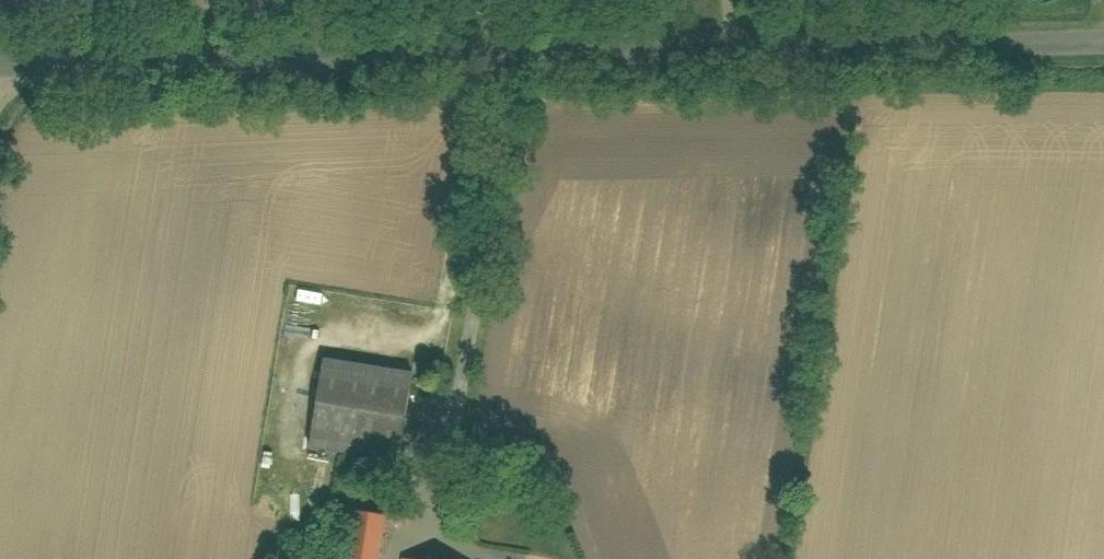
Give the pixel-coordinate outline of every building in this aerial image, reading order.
[(334,363),(321,442),(410,457),(423,377),(334,363)] [(359,512),(352,558),(386,558),(392,517),(359,512)]
